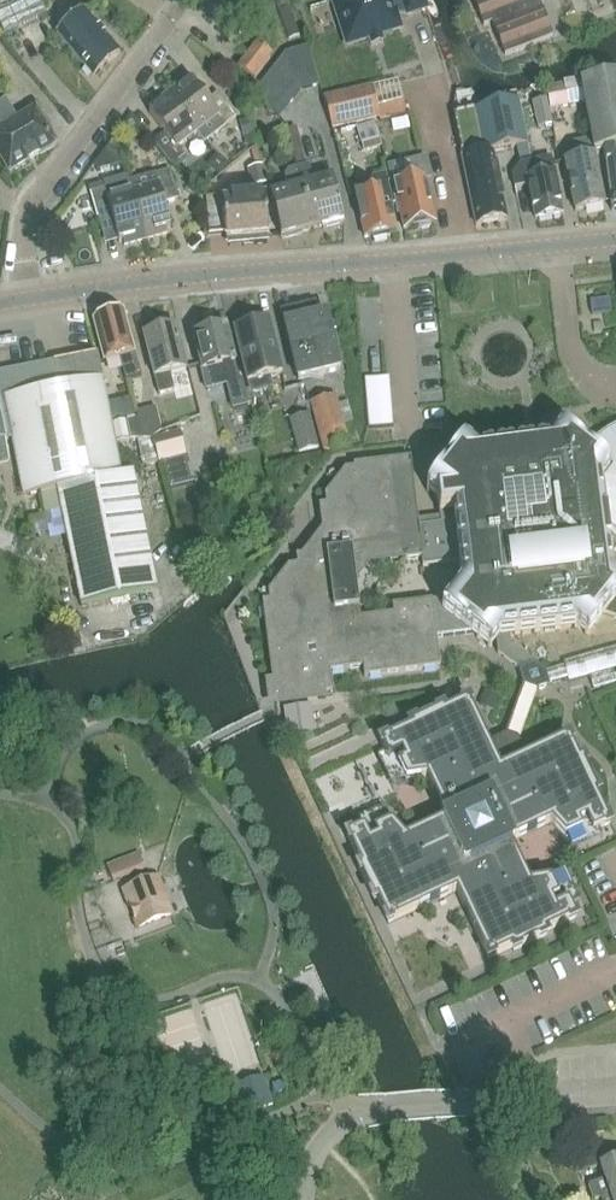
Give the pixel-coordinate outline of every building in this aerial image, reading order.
[(4,36),(47,14),(40,0),(0,0),(0,28),(4,36)] [(400,28),(396,16),(407,12),(407,15),(426,9),(423,0),(339,0),(333,2),(347,45),(369,38),(371,45),(373,45),(370,38),(379,35),(382,42),(383,42),(381,35),(400,28)] [(482,27),(491,24),(504,57),(552,38),(537,0),(472,0),(482,27)] [(57,34),(93,76),(120,53),(84,10),(57,34)] [(239,69),(253,80),(271,57),(257,46),(239,69)] [(308,47),(285,54),(301,90),(318,85),(308,47)] [(272,71),(291,104),(301,90),(285,54),(272,71)] [(215,87),(232,83),(229,68),(211,72),(215,87)] [(291,104),(272,71),(258,89),(279,118),(291,104)] [(585,104),(594,152),(604,151),(607,164),(606,164),(612,211),(615,211),(615,77),(582,84),(585,104)] [(186,80),(168,94),(198,133),(206,143),(225,128),(224,127),(236,117),(218,93),(208,101),(192,81),(189,84),(186,80)] [(329,131),(374,123),(375,123),(370,91),(324,98),(329,131)] [(153,111),(149,114),(164,134),(154,142),(172,166),(185,156),(179,148),(198,133),(168,94),(150,108),(153,111)] [(533,104),(538,127),(552,124),(547,100),(533,104)] [(462,157),(476,225),(507,218),(493,152),(528,144),(519,102),(454,115),(463,157),(462,157)] [(10,174),(58,146),(36,109),(15,121),(4,103),(0,105),(0,129),(0,130),(0,157),(10,174)] [(239,122),(246,149),(257,146),(250,119),(239,122)] [(376,122),(375,123),(374,123),(356,128),(363,152),(382,147),(376,122)] [(577,159),(565,162),(575,211),(605,205),(594,156),(593,156),(590,141),(574,144),(577,159)] [(109,147),(94,167),(98,172),(121,165),(118,154),(109,147)] [(513,176),(515,188),(529,185),(536,220),(562,214),(551,158),(521,164),(513,176)] [(426,159),(388,167),(394,194),(396,193),(404,230),(436,223),(427,181),(431,180),(426,159)] [(332,179),(314,184),(309,165),(295,169),(300,187),(301,187),(312,229),(323,226),(323,228),(344,223),(332,179)] [(249,170),(253,188),(267,185),(262,166),(249,170)] [(300,187),(295,169),(288,171),(284,176),(288,191),(270,195),(282,239),(303,234),(302,232),(312,229),(301,187),(300,187)] [(153,176),(130,182),(146,240),(168,234),(167,230),(171,228),(164,204),(179,200),(170,171),(153,176)] [(376,192),(356,196),(365,239),(396,232),(391,210),(394,210),(386,175),(373,178),(376,192)] [(105,189),(91,193),(100,222),(112,219),(119,243),(123,242),(124,246),(146,240),(130,182),(128,177),(104,184),(105,189)] [(233,200),(223,201),(226,239),(253,237),(253,242),(267,241),(266,236),(269,236),(265,197),(242,199),(241,188),(232,189),(233,200)] [(327,314),(318,316),(315,304),(282,312),(288,337),(287,337),(288,341),(289,340),(298,380),(341,370),(327,314)] [(94,320),(105,361),(120,357),(126,380),(142,376),(125,312),(94,320)] [(242,329),(235,331),(244,367),(248,383),(251,395),(273,389),(270,377),(283,374),(269,322),(263,324),(261,319),(257,316),(243,320),(240,324),(242,329)] [(197,336),(194,336),(202,372),(207,390),(223,386),(228,385),(234,411),(247,407),(250,407),(243,381),(240,382),(226,328),(213,332),(212,328),(208,326),(198,329),(196,332),(197,336)] [(155,378),(159,395),(175,391),(170,374),(187,370),(176,327),(144,335),(155,378)] [(0,374),(0,416),(5,440),(13,439),(24,495),(56,489),(80,607),(156,591),(132,472),(121,475),(110,424),(107,404),(97,355),(0,374)] [(390,378),(366,379),(369,428),(393,426),(390,378)] [(311,402),(324,452),(349,445),(335,396),(311,402)] [(110,424),(127,421),(134,419),(130,399),(107,404),(110,424)] [(137,418),(127,421),(130,439),(150,440),(161,432),(155,408),(136,413),(137,418)] [(310,415),(290,420),(298,454),(318,449),(310,415)] [(10,461),(5,440),(0,416),(0,463),(10,461)] [(451,599),(432,602),(436,638),(468,633),(488,649),(496,640),(497,638),(510,637),(576,628),(587,637),(605,614),(615,618),(615,602),(615,600),(615,599),(615,582),(613,580),(611,558),(615,551),(615,428),(615,429),(609,432),(604,435),(594,444),(592,446),(587,452),(583,449),(561,432),(553,443),(475,453),(464,444),(427,492),(436,500),(438,502),(441,526),(419,528),(422,558),(423,567),(460,563),(463,584),(451,599)] [(180,432),(152,439),(159,465),(187,457),(180,432)] [(440,668),(436,638),(432,602),(392,606),(393,615),(360,619),(354,565),(368,549),(390,546),(391,561),(406,559),(406,560),(422,558),(419,528),(411,459),(353,467),(353,469),(344,471),(324,497),(325,506),(318,507),(321,530),(301,557),(295,557),(296,566),(288,567),(267,594),(268,602),(261,603),(274,702),(333,693),(331,673),(362,669),(364,678),(440,668)] [(497,655),(518,669),(523,685),(505,734),(488,742),(468,701),(445,712),(443,709),(409,725),(410,728),(380,742),(388,760),(402,754),(405,760),(398,764),(406,782),(427,778),(445,818),(445,819),(405,838),(391,822),(374,831),(377,838),(370,841),(364,828),(346,836),(361,867),(358,868),(374,902),(377,901),(388,925),(455,893),(457,893),(488,961),(512,949),(513,952),(548,936),(546,933),(577,919),(568,901),(555,907),(552,901),(559,897),(551,879),(530,883),(511,843),(512,842),(551,823),(565,839),(583,830),(579,823),(586,820),(593,833),(610,825),(596,794),(599,793),(583,759),(580,760),(569,736),(527,756),(518,738),(536,690),(550,686),(545,671),(511,646),(510,637),(497,638),(496,640),(497,655)] [(107,865),(113,882),(145,870),(139,853),(107,865)] [(123,891),(137,929),(172,916),(158,879),(123,891)] [(443,1036),(466,1028),(460,1010),(437,1018),(443,1036)] [(264,1078),(236,1087),(239,1095),(246,1115),(273,1105),(264,1078)] [(578,1159),(582,1172),(598,1166),(603,1181),(588,1186),(593,1199),(595,1199),(600,1199),(615,1193),(615,1161),(613,1162),(608,1149),(578,1159)]
